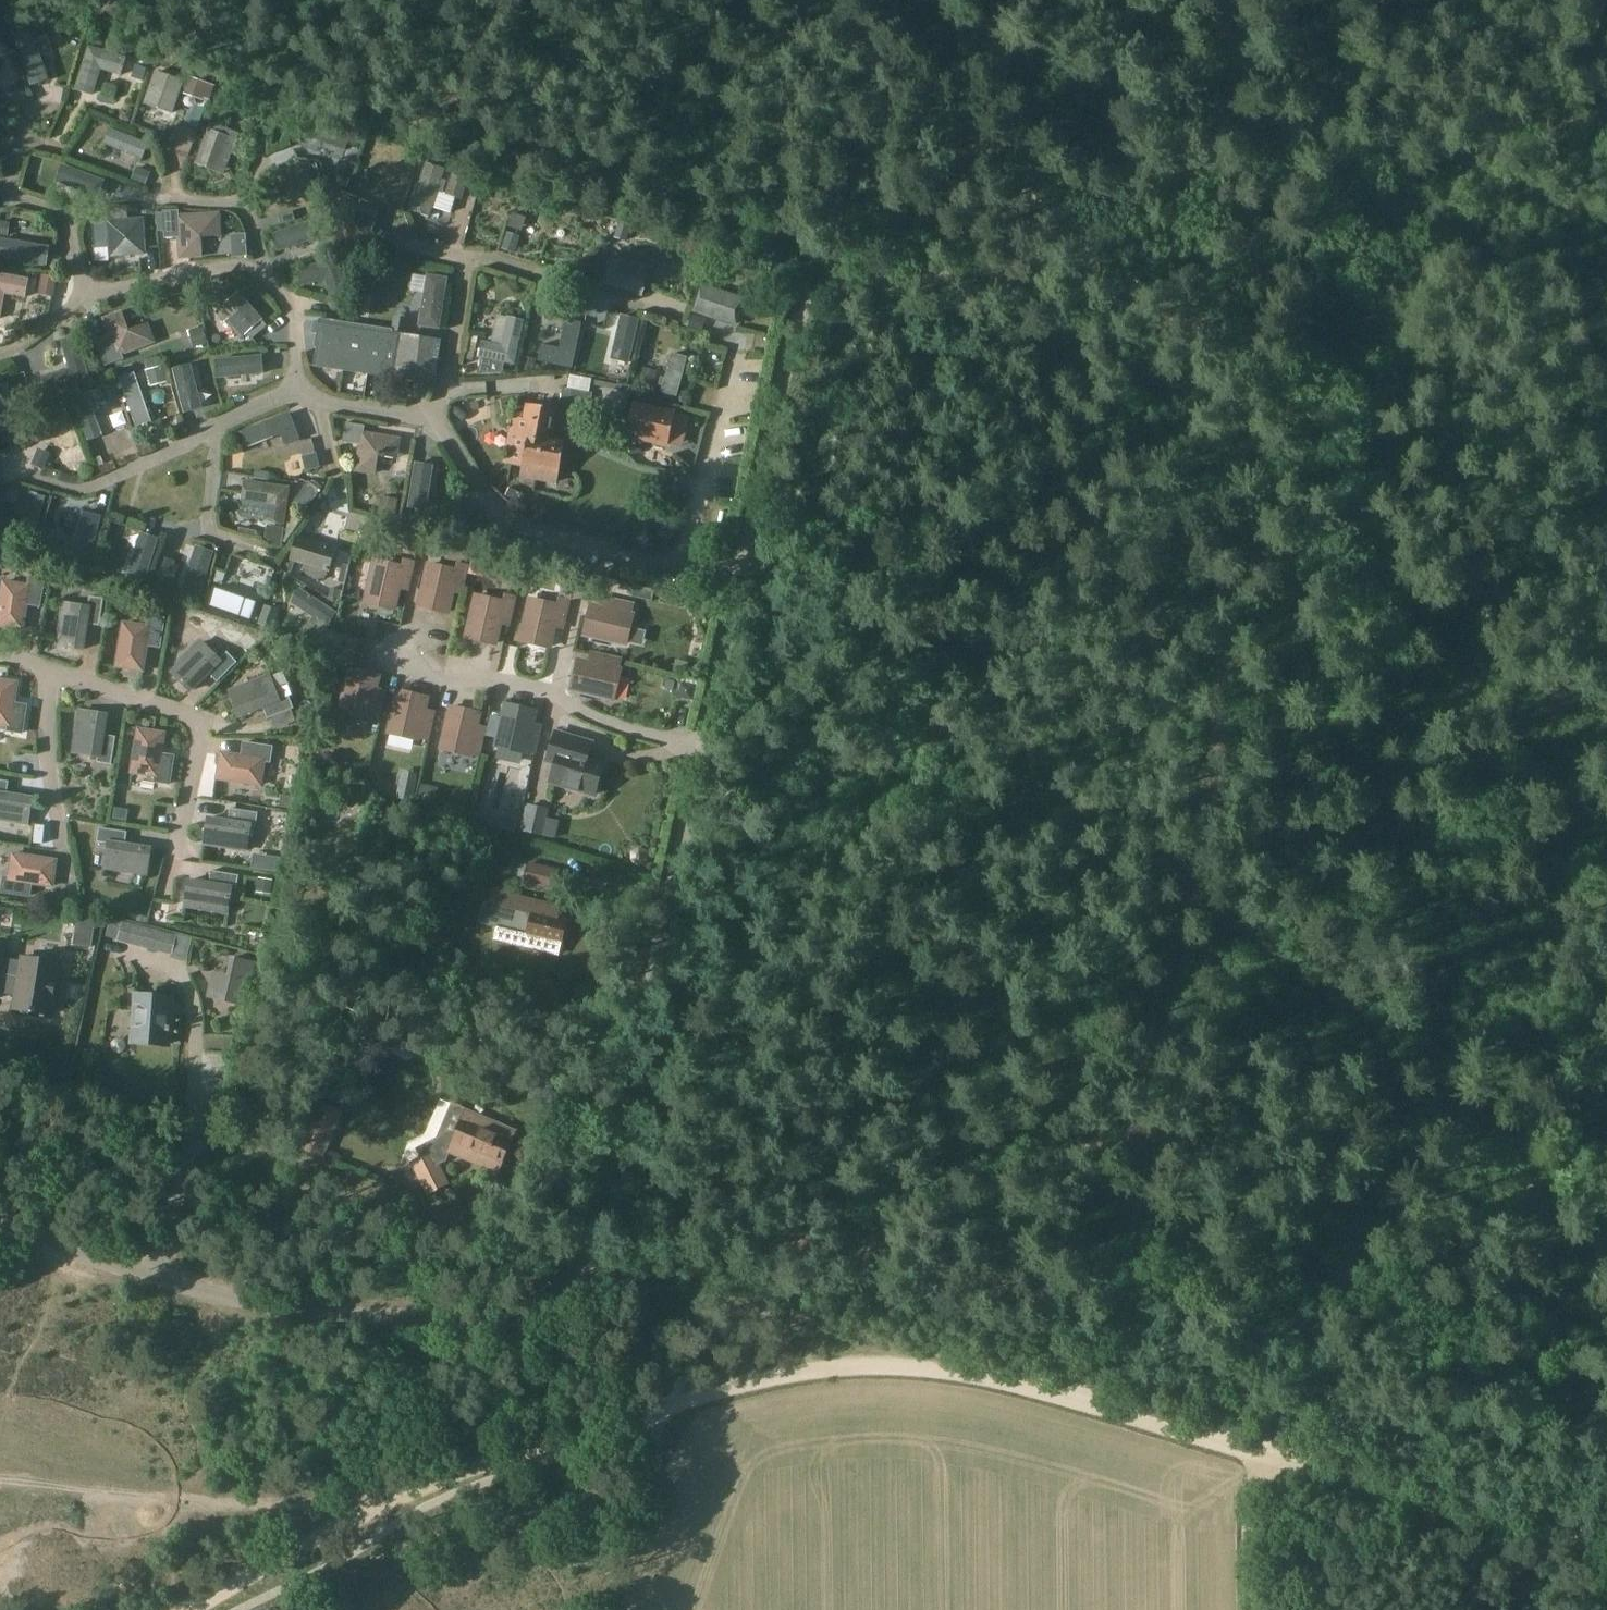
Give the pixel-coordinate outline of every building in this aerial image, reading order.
[(8,18),(3,20),(9,35),(21,31),(17,21),(8,18)] [(89,46),(76,87),(92,92),(99,67),(119,73),(124,56),(89,46)] [(136,62),(131,79),(142,83),(148,65),(136,62)] [(156,66),(144,103),(173,113),(185,76),(156,66)] [(188,78),(183,95),(204,102),(205,99),(210,101),(215,86),(188,78)] [(220,92),(213,109),(229,115),(236,99),(220,92)] [(221,160),(227,162),(238,132),(210,122),(195,163),(217,171),(221,160)] [(296,188),(298,195),(316,189),(306,161),(274,172),(281,193),(282,192),(296,188)] [(427,163),(411,210),(429,216),(437,191),(441,192),(445,180),(440,178),(444,168),(427,163)] [(137,168),(132,181),(145,186),(150,173),(137,168)] [(452,174),(446,193),(462,198),(468,179),(452,174)] [(55,195),(93,211),(101,191),(63,175),(55,195)] [(127,209),(114,210),(114,221),(128,220),(127,209)] [(177,211),(163,211),(164,238),(178,238),(179,260),(200,259),(199,236),(219,236),(218,213),(177,215),(177,211)] [(292,211),(278,216),(281,225),(295,221),(292,211)] [(114,221),(106,221),(108,259),(146,256),(144,219),(128,220),(114,221)] [(0,229),(0,235),(8,236),(10,224),(1,222),(0,229)] [(619,223),(614,239),(626,242),(631,226),(619,223)] [(507,233),(501,249),(514,254),(520,238),(507,233)] [(107,263),(106,236),(91,237),(92,264),(107,263)] [(641,296),(651,266),(613,253),(603,283),(641,296)] [(297,269),(302,285),(325,278),(331,297),(346,293),(336,257),(297,269)] [(364,265),(362,277),(372,279),(374,266),(364,265)] [(0,274),(0,305),(2,294),(22,297),(26,279),(0,274)] [(425,274),(422,293),(417,325),(438,329),(447,277),(425,274)] [(42,276),(40,288),(54,290),(56,278),(42,276)] [(734,325),(743,298),(700,285),(691,312),(734,325)] [(226,315),(222,319),(239,338),(261,318),(238,292),(220,308),(226,315)] [(104,317),(110,334),(95,339),(103,365),(116,361),(115,355),(152,343),(145,323),(128,329),(122,311),(104,317)] [(501,344),(491,342),(479,339),(475,356),(479,357),(513,365),(523,320),(507,316),(501,344)] [(692,316),(687,328),(701,333),(705,321),(692,316)] [(392,330),(391,332),(400,334),(406,335),(408,319),(394,317),(392,330)] [(338,321),(317,318),(309,369),(384,380),(384,378),(393,379),(400,334),(391,332),(391,329),(338,321)] [(541,345),(537,360),(571,367),(580,324),(564,320),(559,349),(541,345)] [(202,329),(189,333),(194,348),(206,344),(202,329)] [(406,335),(400,334),(393,379),(433,385),(440,340),(406,335)] [(61,342),(68,369),(42,376),(46,391),(88,380),(77,338),(61,342)] [(481,358),(477,376),(502,374),(504,364),(481,358)] [(524,358),(522,369),(533,371),(536,360),(524,358)] [(160,367),(147,370),(151,387),(165,383),(166,383),(162,366),(160,367)] [(643,369),(639,383),(653,387),(657,373),(643,369)] [(134,374),(119,380),(135,426),(150,421),(134,374)] [(185,378),(167,384),(181,427),(199,421),(185,378)] [(11,431),(7,382),(0,383),(0,432),(11,431)] [(105,401),(99,387),(71,398),(87,440),(101,435),(91,410),(99,407),(97,404),(105,401)] [(114,387),(103,391),(108,404),(119,400),(114,387)] [(361,387),(360,398),(381,400),(382,388),(361,387)] [(591,393),(560,387),(557,401),(588,407),(591,393)] [(152,396),(152,402),(156,405),(161,405),(165,402),(165,397),(161,393),(156,393),(152,396)] [(33,394),(21,397),(25,413),(37,410),(33,394)] [(634,403),(626,436),(666,446),(674,412),(634,403)] [(518,474),(556,481),(564,444),(548,441),(554,409),(528,404),(524,420),(529,421),(518,474)] [(288,413),(240,432),(246,446),(280,433),(284,444),(298,439),(288,413)] [(359,444),(355,470),(374,473),(376,456),(394,458),(397,437),(362,432),(363,426),(345,423),(343,442),(359,444)] [(109,456),(127,451),(124,440),(106,445),(109,456)] [(37,453),(31,466),(41,470),(44,472),(50,459),(37,453)] [(316,454),(302,458),(305,472),(320,468),(316,454)] [(244,481),(241,500),(267,503),(264,522),(282,525),(288,488),(244,481)] [(308,482),(301,493),(313,501),(320,491),(323,487),(316,482),(308,482)] [(100,535),(106,513),(74,502),(51,494),(49,494),(42,520),(31,554),(52,561),(88,573),(100,535)] [(382,497),(379,509),(395,512),(397,500),(382,497)] [(18,534),(34,539),(42,512),(26,507),(18,534)] [(666,524),(657,534),(667,544),(676,534),(666,524)] [(267,527),(264,545),(281,547),(282,543),(283,530),(284,529),(267,527)] [(403,536),(401,550),(414,553),(416,539),(403,536)] [(296,537),(290,558),(289,559),(328,569),(334,548),(296,537)] [(450,545),(447,560),(467,565),(471,550),(450,545)] [(160,557),(156,569),(172,573),(175,562),(160,557)] [(408,584),(413,562),(402,560),(401,566),(373,560),(364,601),(393,608),(399,582),(408,584)] [(452,586),(461,588),(467,566),(456,564),(455,570),(427,564),(418,605),(447,611),(451,592),(452,586)] [(342,565),(338,583),(344,585),(348,566),(342,565)] [(240,596),(226,591),(225,591),(221,605),(250,615),(265,572),(250,567),(240,596)] [(20,630),(25,605),(37,607),(42,579),(28,577),(26,587),(1,583),(0,591),(0,627),(20,630)] [(561,586),(558,598),(571,600),(573,589),(561,586)] [(338,597),(339,588),(330,587),(330,597),(338,597)] [(300,589),(291,602),(314,617),(309,623),(320,630),(332,610),(300,589)] [(502,601),(475,595),(465,636),(494,643),(500,617),(509,619),(514,597),(504,595),(502,601)] [(97,627),(101,599),(87,597),(85,607),(61,603),(55,646),(80,651),(84,625),(97,627)] [(159,597),(156,609),(170,612),(173,599),(159,597)] [(554,621),(563,623),(568,601),(558,598),(556,605),(529,598),(519,640),(548,646),(554,621)] [(606,608),(601,607),(590,605),(583,633),(625,643),(631,614),(628,613),(631,604),(608,599),(606,608)] [(700,604),(689,608),(694,619),(704,615),(700,604)] [(280,612),(264,606),(257,624),(273,630),(280,612)] [(147,617),(146,627),(121,624),(115,667),(140,671),(144,645),(157,647),(162,619),(147,617)] [(169,673),(187,691),(206,673),(215,682),(235,662),(225,652),(217,659),(200,642),(169,673)] [(594,663),(587,662),(577,660),(571,688),(612,698),(619,669),(616,668),(618,659),(596,654),(594,663)] [(374,692),(375,686),(377,676),(348,669),(339,710),(368,717),(368,714),(378,716),(383,694),(374,692)] [(277,699),(268,677),(268,676),(227,692),(237,716),(261,706),(266,719),(292,708),(287,695),(277,699)] [(5,726),(5,731),(20,734),(24,706),(11,704),(15,684),(0,681),(0,725),(5,726)] [(421,717),(426,697),(397,691),(388,732),(416,738),(417,735),(426,738),(430,719),(421,717)] [(528,734),(530,727),(534,710),(505,704),(495,745),(524,751),(525,749),(534,751),(537,736),(528,734)] [(475,729),(476,723),(478,713),(449,706),(440,748),(469,754),(470,751),(479,754),(484,732),(475,729)] [(79,711),(72,754),(96,758),(95,763),(110,765),(114,737),(101,735),(104,714),(79,711)] [(299,711),(297,723),(310,726),(313,714),(299,711)] [(136,730),(130,773),(154,777),(153,782),(167,784),(172,757),(159,755),(162,733),(136,730)] [(555,732),(546,759),(555,762),(554,765),(564,767),(560,784),(593,794),(603,762),(586,757),(590,742),(555,732)] [(268,762),(268,761),(270,747),(242,743),(240,756),(219,753),(216,779),(259,785),(263,761),(268,762)] [(310,756),(307,768),(319,771),(322,759),(310,756)] [(0,781),(0,821),(26,825),(30,799),(5,795),(7,782),(0,781)] [(400,781),(396,801),(411,804),(416,784),(400,781)] [(422,785),(417,804),(433,807),(438,788),(422,785)] [(293,797),(281,795),(279,808),(291,809),(293,797)] [(548,811),(527,806),(520,832),(542,837),(548,811)] [(115,809),(113,820),(126,822),(128,811),(115,809)] [(249,826),(254,827),(257,813),(229,809),(227,822),(206,819),(203,844),(246,851),(249,826)] [(518,818),(504,814),(500,829),(515,833),(518,818)] [(125,833),(98,828),(96,843),(106,844),(102,868),(146,875),(149,849),(124,846),(125,833)] [(648,852),(639,847),(631,853),(631,863),(640,867),(649,862),(648,852)] [(1,893),(29,897),(31,884),(51,887),(55,861),(12,855),(8,879),(3,878),(1,893)] [(273,857),(270,872),(279,873),(281,859),(273,857)] [(530,864),(526,884),(554,890),(559,871),(530,864)] [(230,889),(235,889),(237,875),(210,871),(208,884),(187,881),(183,906),(226,913),(230,889)] [(259,878),(256,893),(270,896),(273,881),(259,878)] [(557,906),(492,890),(489,903),(501,906),(496,928),(494,938),(557,953),(560,941),(561,942),(562,937),(565,935),(567,927),(565,924),(566,920),(554,917),(557,906)] [(122,922),(117,941),(171,955),(172,951),(176,936),(122,922)] [(18,992),(16,1010),(53,1016),(56,998),(61,997),(64,994),(65,989),(63,984),(58,982),(61,964),(23,959),(23,963),(3,960),(5,951),(0,950),(0,990),(18,992)] [(222,1000),(237,1004),(242,1005),(252,963),(231,958),(226,976),(211,971),(205,997),(222,1000)] [(166,1044),(169,1000),(136,997),(133,1041),(166,1044)] [(320,1103),(311,1124),(300,1150),(301,1150),(323,1159),(343,1113),(320,1103)] [(446,1154),(436,1158),(432,1151),(414,1161),(432,1194),(450,1184),(440,1166),(456,1158),(497,1175),(511,1142),(459,1121),(446,1154)]
